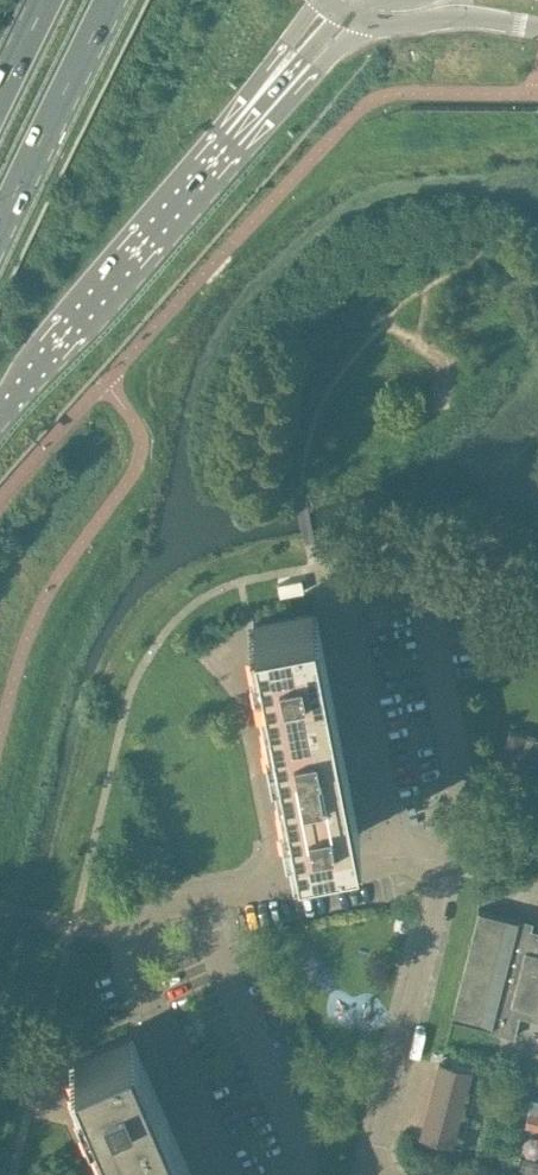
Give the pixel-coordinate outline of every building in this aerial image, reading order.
[(301,578),(278,583),(281,594),(303,590),(301,578)] [(253,619),(267,695),(330,682),(316,607),(253,619)] [(267,695),(282,770),(345,758),(330,682),(267,695)] [(514,776),(517,767),(525,733),(509,729),(508,734),(499,772),(514,776)] [(525,733),(517,767),(537,773),(537,737),(525,733)] [(282,770),(297,846),(359,833),(345,758),(282,770)] [(516,924),(517,918),(478,908),(451,1016),(490,1026),(489,1029),(514,1035),(519,1014),(537,1019),(537,930),(516,924)] [(73,1057),(104,1127),(163,1102),(132,1031),(73,1057)] [(436,1077),(468,1085),(472,1070),(439,1062),(436,1077)] [(432,1092),(464,1100),(468,1085),(436,1077),(432,1092)] [(428,1106),(461,1114),(464,1100),(432,1092),(428,1106)] [(525,1123),(537,1125),(537,1098),(532,1097),(528,1110),(525,1123)] [(125,1174),(187,1174),(193,1172),(163,1102),(104,1127),(125,1174)] [(425,1121),(457,1129),(461,1114),(428,1106),(425,1121)] [(421,1136),(453,1144),(457,1129),(425,1121),(421,1136)]
